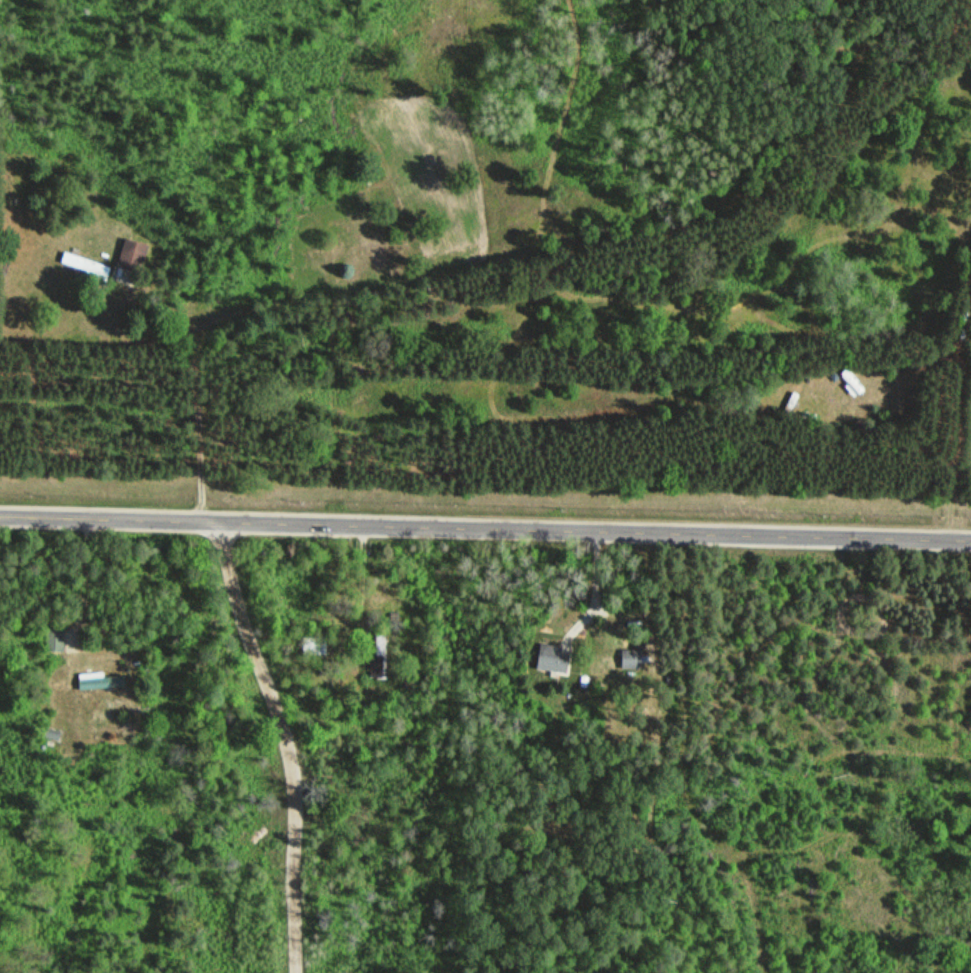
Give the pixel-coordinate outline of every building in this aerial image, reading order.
[(127,238),(119,264),(142,271),(149,245),(127,238)] [(65,251),(62,261),(88,270),(86,274),(95,277),(94,281),(104,284),(111,266),(65,251)] [(66,627),(47,627),(47,650),(65,650),(66,627)] [(372,657),(372,678),(388,678),(388,629),(377,629),(377,657),(372,657)] [(326,653),(326,636),(304,636),(304,653),(326,653)] [(563,652),(564,646),(543,642),(538,667),(567,673),(571,653),(563,652)] [(642,649),(624,649),(624,667),(642,667),(642,649)] [(79,687),(127,687),(127,675),(105,675),(105,672),(79,672),(79,687)]
